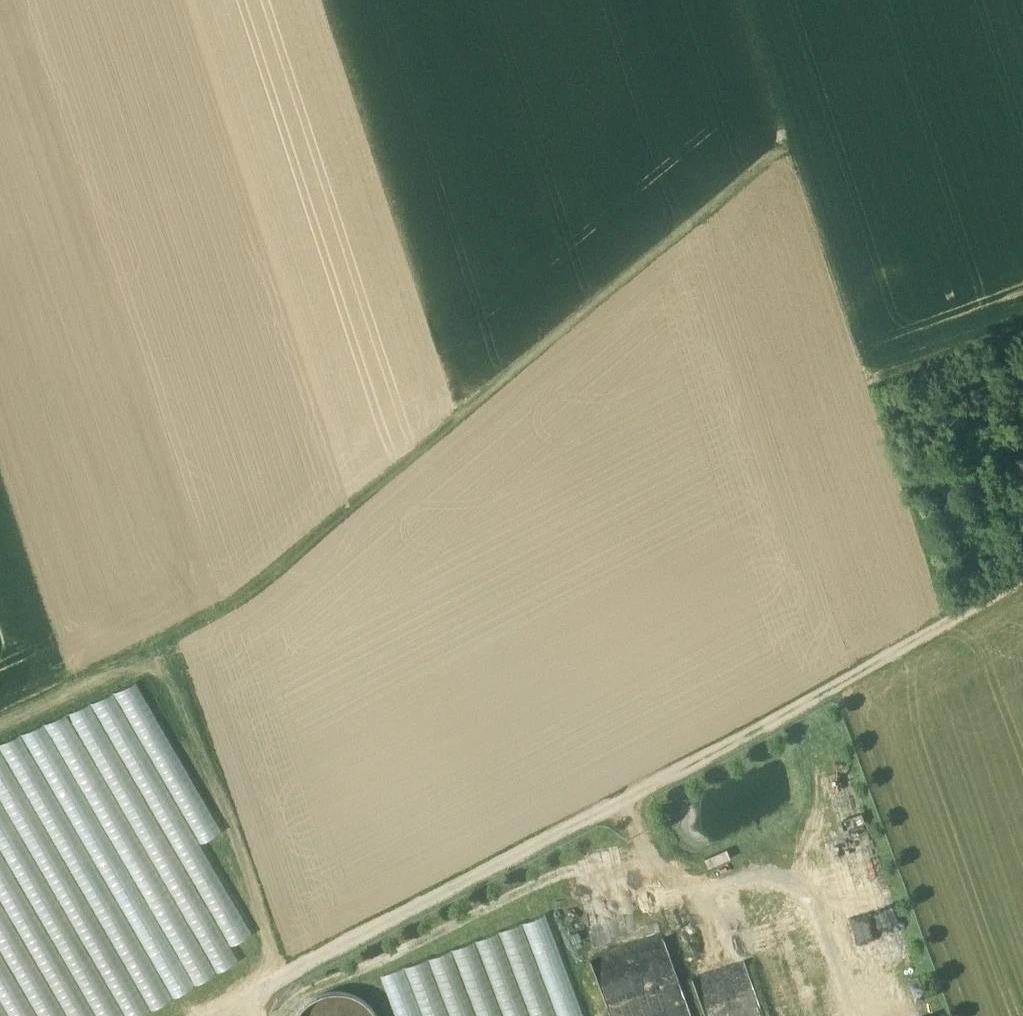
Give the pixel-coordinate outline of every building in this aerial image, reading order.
[(238,976),(233,942),(251,933),(201,840),(219,830),(134,672),(0,744),(0,1015),(164,1015),(238,976)] [(601,967),(617,1015),(681,1015),(659,949),(601,967)] [(363,994),(330,990),(308,1005),(306,1015),(378,1015),(363,994)]
